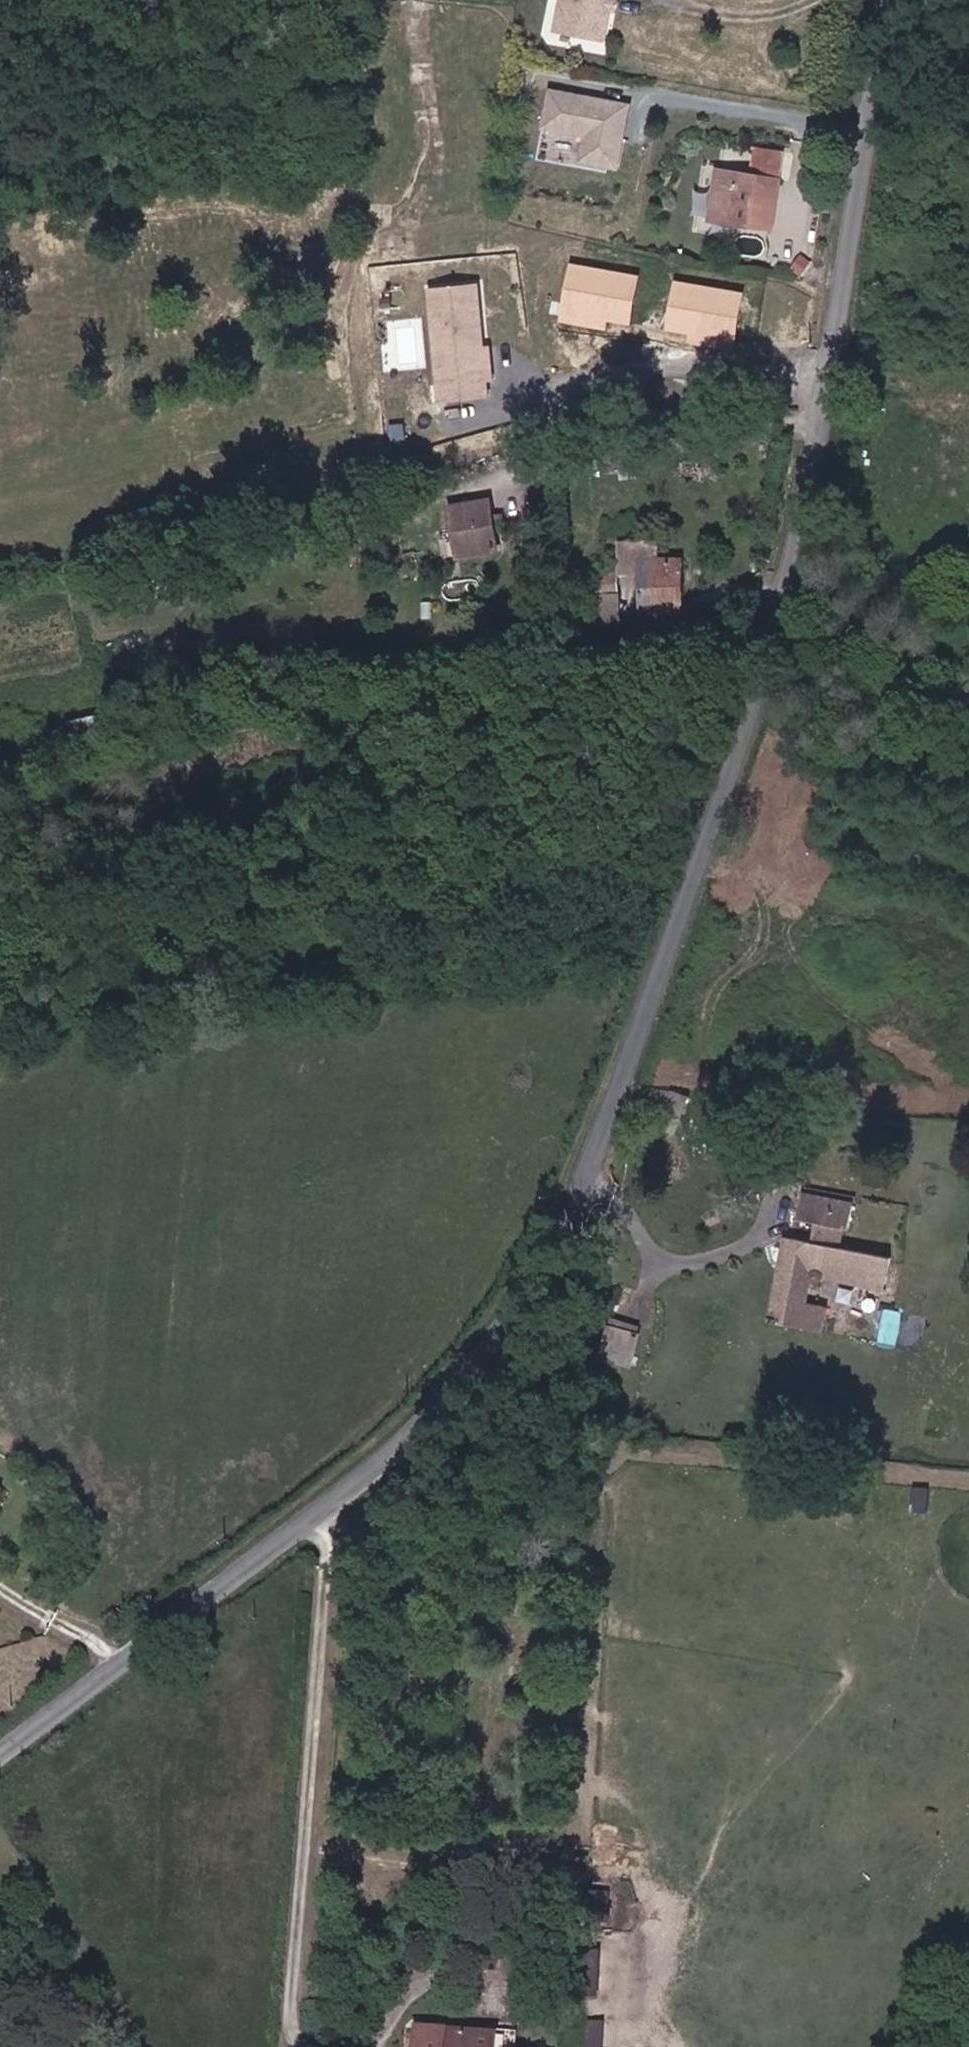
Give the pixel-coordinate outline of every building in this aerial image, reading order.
[(563,32),(612,40),(617,0),(567,0),(563,32)] [(578,162),(623,168),(633,100),(548,87),(542,128),(582,134),(578,162)] [(787,176),(742,167),(731,227),(775,235),(787,176)] [(477,280),(424,286),(436,401),(494,395),(488,342),(484,343),(477,280)] [(443,502),(454,558),(499,549),(488,493),(443,502)] [(673,617),(692,614),(684,553),(666,555),(673,617)] [(596,573),(594,618),(620,619),(622,574),(596,573)] [(634,612),(651,607),(646,586),(630,590),(634,612)] [(826,1271),(843,1274),(898,1282),(899,1272),(902,1251),(856,1243),(856,1224),(868,1225),(870,1197),(815,1189),(812,1217),(822,1218),(819,1238),(801,1235),(792,1234),(780,1311),(791,1313),(832,1319),(836,1292),(823,1290),(826,1271)] [(653,1328),(618,1322),(612,1361),(647,1367),(653,1328)] [(572,1892),(572,1918),(607,1918),(607,1892),(572,1892)] [(580,1948),(579,1994),(599,1994),(600,1948),(580,1948)] [(503,2024),(502,2046),(522,2046),(524,2019),(503,2018),(503,2024)] [(589,2046),(613,2046),(615,2019),(591,2018),(589,2046)] [(449,2046),(456,2046),(458,2023),(450,2022),(449,2046)] [(503,2024),(458,2023),(456,2046),(502,2046),(503,2024)]
